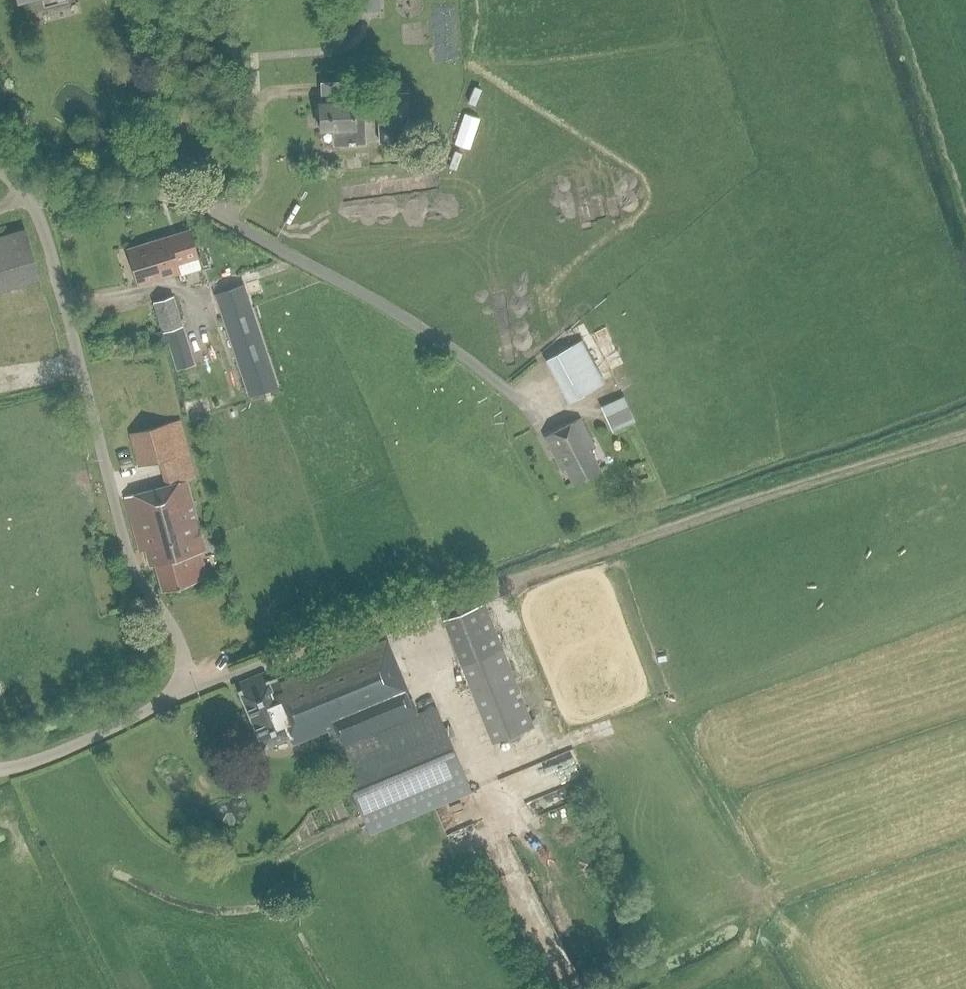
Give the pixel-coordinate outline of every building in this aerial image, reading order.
[(354,12),(380,12),(380,0),(354,0),(354,12)] [(381,79),(382,94),(395,93),(394,79),(381,79)] [(354,101),(318,102),(319,131),(339,131),(339,146),(365,145),(364,112),(354,113),(354,101)] [(404,103),(373,104),(374,122),(379,122),(380,142),(406,141),(404,103)] [(188,121),(188,106),(174,106),(174,121),(188,121)] [(322,156),(315,157),(316,164),(323,163),(322,156)] [(39,278),(24,228),(0,235),(0,290),(39,278)] [(190,229),(126,248),(138,287),(180,274),(177,265),(199,258),(190,229)] [(182,325),(173,295),(153,300),(162,331),(182,325)] [(251,307),(222,317),(246,390),(275,381),(251,307)] [(608,387),(584,342),(547,362),(570,407),(608,387)] [(606,404),(618,429),(640,419),(629,394),(606,404)] [(580,418),(544,437),(561,470),(565,468),(573,485),(600,471),(590,451),(595,448),(580,418)] [(169,423),(130,433),(138,465),(177,455),(189,452),(181,419),(169,423)] [(165,486),(124,497),(139,551),(150,548),(162,591),(207,578),(199,552),(204,551),(184,481),(165,486)] [(533,729),(485,604),(445,619),(492,744),(533,729)] [(436,708),(417,716),(403,680),(402,680),(384,633),(292,670),(293,672),(268,682),(264,673),(237,684),(264,746),(289,735),(293,743),(311,736),(311,737),(328,731),(369,832),(470,792),(436,708)]
